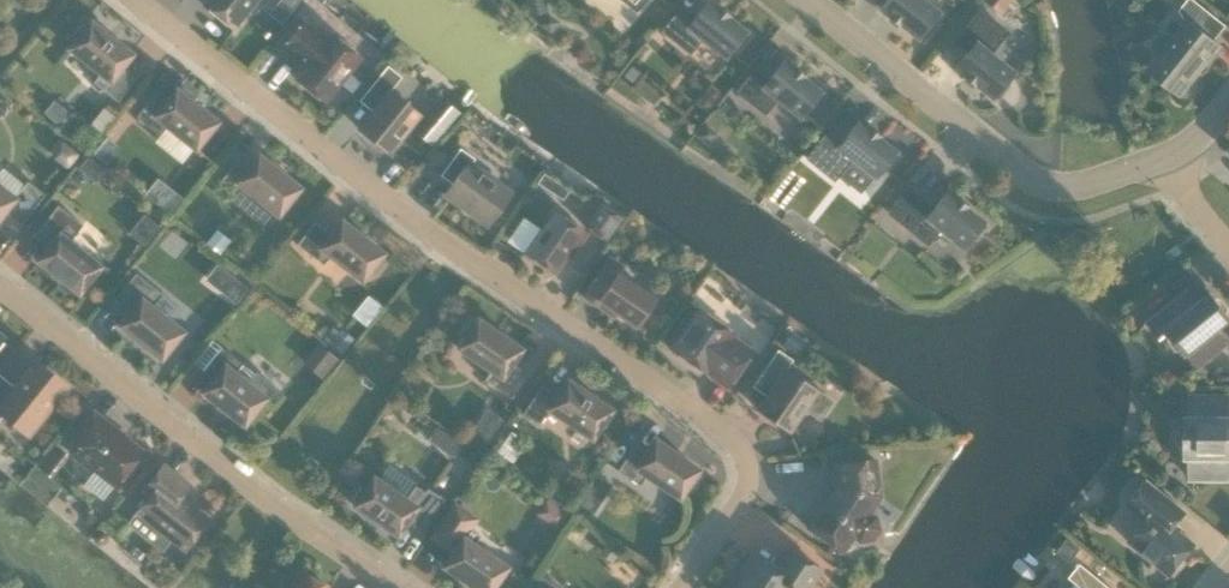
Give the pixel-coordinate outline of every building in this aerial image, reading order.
[(203,4),(234,29),(258,0),(206,0),(203,4)] [(544,0),(526,0),(530,16),(547,11),(544,0)] [(922,41),(935,25),(930,21),(937,12),(923,0),(886,0),(880,8),(889,15),(888,16),(899,25),(900,24),(922,41)] [(1000,14),(1012,0),(983,0),(1000,14)] [(1181,94),(1207,62),(1209,64),(1221,48),(1214,42),(1227,25),(1195,0),(1188,0),(1179,11),(1188,22),(1174,39),(1169,35),(1162,35),(1157,39),(1155,45),(1156,51),(1161,56),(1150,68),(1181,94)] [(718,7),(717,9),(708,1),(695,17),(682,7),(662,31),(689,53),(701,38),(725,56),(732,47),(737,51),(750,35),(728,18),(729,16),(718,7)] [(976,84),(997,101),(1010,85),(1005,81),(1013,72),(990,53),(1007,32),(980,10),(955,41),(968,52),(955,68),(964,75),(963,76),(975,85),(976,84)] [(539,24),(550,33),(555,26),(554,17),(547,12),(539,24)] [(91,22),(89,25),(84,21),(75,34),(79,37),(70,48),(101,73),(93,82),(118,102),(136,79),(121,67),(131,54),(91,22)] [(327,39),(304,21),(282,49),(304,67),(295,78),(325,103),(361,58),(331,34),(327,39)] [(793,68),(792,69),(783,61),(770,78),(757,67),(737,91),(764,113),(776,98),(799,116),(807,107),(812,111),(824,95),(803,78),(804,76),(793,68)] [(358,128),(389,154),(420,115),(390,91),(402,77),(387,65),(366,91),(380,102),(358,128)] [(631,65),(623,75),(633,83),(641,73),(631,65)] [(216,122),(176,90),(166,103),(155,94),(137,116),(160,135),(167,126),(195,148),(216,122)] [(43,112),(59,125),(69,113),(54,100),(43,112)] [(72,112),(59,127),(90,153),(103,137),(101,135),(115,117),(104,107),(89,126),(72,112)] [(867,129),(858,121),(845,138),(832,127),(807,158),(834,180),(851,158),(874,176),(882,167),(887,171),(899,155),(878,138),(879,136),(868,127),(867,129)] [(443,136),(427,122),(417,133),(434,147),(443,136)] [(696,135),(708,145),(714,138),(713,129),(706,123),(696,135)] [(107,137),(93,154),(107,165),(120,147),(107,137)] [(55,158),(68,168),(79,155),(59,139),(52,148),(55,158)] [(475,158),(460,148),(440,175),(454,185),(446,195),(486,224),(510,192),(471,164),(475,158)] [(105,170),(88,156),(78,168),(95,182),(105,170)] [(299,187),(259,156),(248,169),(237,160),(219,183),(231,192),(238,182),(278,214),(299,187)] [(4,211),(21,224),(45,194),(28,180),(14,198),(0,186),(0,216),(4,211)] [(552,192),(563,199),(569,190),(559,182),(552,192)] [(946,192),(933,208),(907,187),(887,212),(927,244),(939,229),(962,247),(970,238),(975,241),(987,225),(966,208),(967,207),(956,198),(955,199),(946,192)] [(622,217),(600,202),(584,226),(606,241),(622,217)] [(49,247),(39,260),(79,292),(100,266),(70,242),(83,225),(58,205),(34,235),(49,247)] [(572,247),(576,249),(586,233),(555,212),(527,253),(524,250),(523,251),(554,273),(572,247)] [(153,213),(140,232),(156,243),(169,223),(153,213)] [(383,253),(342,221),(332,235),(315,221),(297,244),(324,265),(331,255),(362,279),(371,268),(375,271),(385,259),(380,255),(383,253)] [(203,244),(220,256),(235,236),(219,224),(203,244)] [(623,266),(609,256),(587,288),(601,298),(599,301),(636,326),(654,299),(617,274),(623,266)] [(132,313),(121,326),(161,358),(182,331),(152,307),(163,294),(136,273),(115,299),(132,313)] [(248,288),(235,278),(223,293),(236,304),(248,288)] [(1211,293),(1191,309),(1180,296),(1148,322),(1162,339),(1169,333),(1188,355),(1199,346),(1210,359),(1228,344),(1218,331),(1228,322),(1228,315),(1211,293)] [(364,314),(377,325),(393,305),(380,294),(364,314)] [(728,328),(698,308),(670,349),(700,369),(705,361),(733,380),(753,350),(725,331),(728,328)] [(476,323),(471,320),(462,333),(467,336),(459,348),(491,370),(485,380),(511,397),(527,373),(511,363),(521,349),(478,320),(476,323)] [(781,345),(795,355),(805,340),(787,327),(783,333),(788,336),(781,345)] [(330,343),(343,353),(354,338),(341,328),(330,343)] [(338,359),(317,343),(302,362),(323,379),(338,359)] [(204,392),(244,424),(265,397),(263,396),(273,384),(256,372),(247,383),(235,373),(242,364),(221,347),(203,370),(214,379),(204,392)] [(805,409),(819,419),(832,401),(786,369),(793,359),(778,349),(759,377),(772,386),(757,409),(790,432),(805,409)] [(35,362),(8,396),(0,389),(0,419),(4,414),(29,434),(67,387),(35,362)] [(610,409),(568,381),(559,395),(543,384),(524,412),(540,423),(549,409),(591,437),(599,426),(604,429),(613,416),(608,412),(610,409)] [(1191,458),(1191,479),(1228,480),(1228,396),(1191,395),(1191,417),(1188,417),(1188,423),(1183,425),(1179,429),(1177,433),(1177,441),(1181,448),(1188,452),(1187,458),(1191,458)] [(479,434),(496,445),(513,417),(496,407),(479,434)] [(76,457),(92,470),(82,483),(103,499),(115,483),(116,483),(140,453),(104,424),(106,421),(93,410),(74,435),(86,444),(76,457)] [(453,438),(445,450),(453,456),(461,443),(453,438)] [(698,469),(655,440),(646,454),(634,446),(618,470),(640,485),(646,475),(679,497),(687,485),(692,488),(700,475),(696,472),(698,469)] [(879,496),(875,459),(834,464),(837,486),(808,529),(835,547),(847,530),(861,540),(871,538),(877,529),(874,519),(868,514),(879,496)] [(189,486),(163,465),(143,490),(151,496),(141,509),(153,518),(150,522),(185,550),(209,519),(180,497),(189,486)] [(357,502),(355,506),(397,534),(406,520),(422,531),(444,499),(428,488),(425,492),(415,485),(405,499),(373,478),(365,489),(361,486),(352,499),(357,502)] [(1187,512),(1148,481),(1128,505),(1147,520),(1129,542),(1169,574),(1165,580),(1166,581),(1196,543),(1181,531),(1182,529),(1177,524),(1187,512)] [(558,494),(547,513),(568,526),(579,507),(558,494)] [(599,505),(586,497),(581,505),(594,513),(599,505)] [(430,536),(454,552),(445,566),(477,587),(492,587),(506,567),(474,545),(481,536),(472,530),(480,518),(454,501),(430,536)] [(94,541),(99,544),(104,544),(108,539),(108,533),(103,530),(98,530),(94,535),(94,541)] [(1057,551),(1070,561),(1081,549),(1068,538),(1057,551)] [(599,551),(612,560),(620,549),(606,540),(599,551)] [(752,552),(739,572),(743,575),(734,587),(786,587),(788,586),(791,587),(809,587),(821,570),(790,549),(777,569),(752,552)] [(1073,587),(1111,587),(1081,563),(1069,578),(1077,584),(1073,587)] [(301,570),(289,587),(328,587),(301,570)] [(542,576),(534,587),(559,587),(542,576)]
